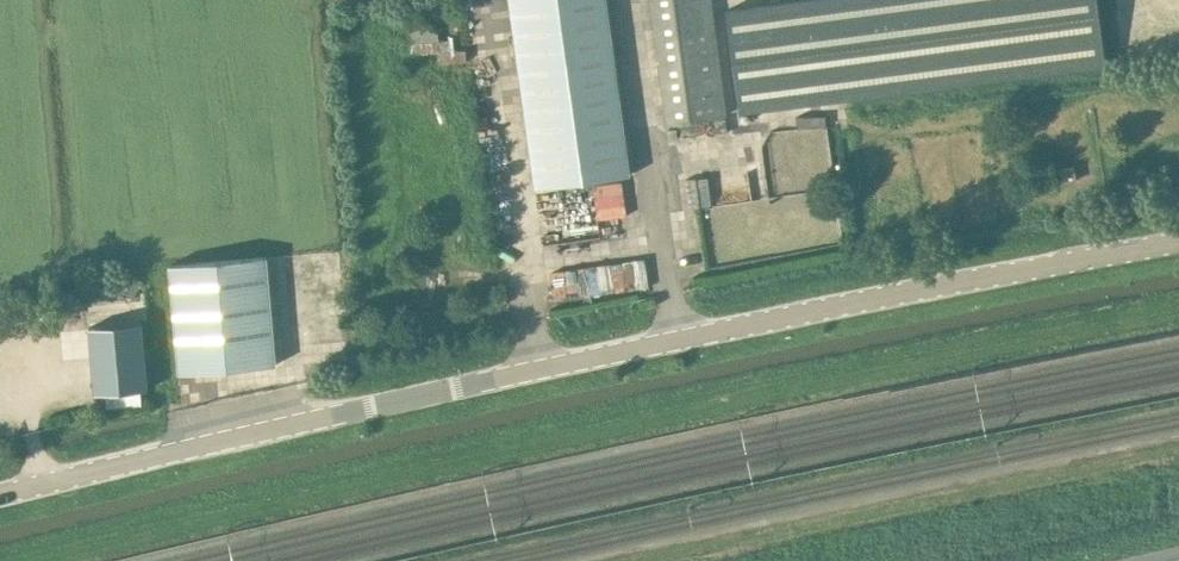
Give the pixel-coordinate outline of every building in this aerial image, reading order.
[(534,185),(628,172),(604,0),(509,0),(534,185)] [(666,124),(727,116),(712,0),(650,0),(666,124)] [(727,10),(740,112),(823,101),(1106,64),(1098,0),(804,0),(727,10)] [(1074,166),(1060,169),(1063,183),(1077,180),(1074,166)] [(171,265),(172,276),(178,349),(180,372),(276,363),(267,257),(171,265)] [(89,328),(95,394),(148,389),(142,323),(89,328)]
